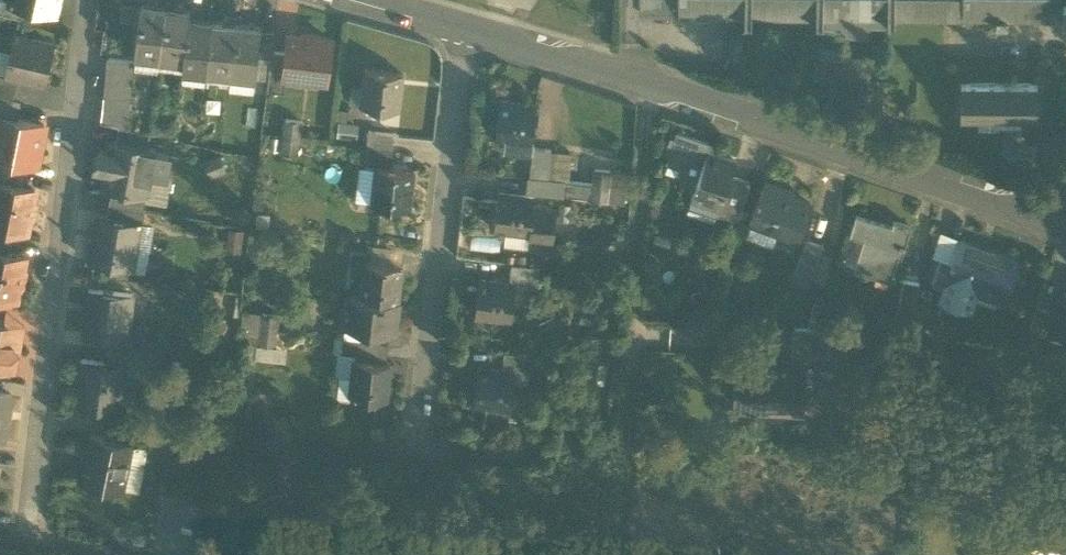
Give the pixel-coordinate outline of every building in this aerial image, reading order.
[(32,19),(35,6),(10,0),(0,0),(0,11),(32,19)] [(56,11),(59,0),(10,0),(35,6),(56,11)] [(641,10),(744,12),(744,20),(752,20),(752,12),(815,13),(815,21),(841,21),(841,30),(861,31),(861,21),(892,22),(893,15),(995,15),(995,21),(1004,21),(1004,16),(1065,16),(1065,0),(641,0),(641,10)] [(139,5),(134,47),(160,50),(165,8),(139,5)] [(160,50),(184,53),(188,19),(189,11),(165,8),(160,50)] [(182,63),(206,66),(212,22),(188,19),(184,53),(183,59),(182,63)] [(206,66),(230,69),(236,25),(212,22),(206,66)] [(260,28),(236,25),(230,69),(255,72),(257,57),(260,31),(260,28)] [(257,57),(270,59),(271,49),(273,32),(260,31),(257,57)] [(285,74),(325,78),(330,38),(317,36),(317,34),(302,32),(302,34),(289,33),(287,50),(284,74),(285,74)] [(18,74),(44,80),(53,42),(15,33),(6,71),(18,74)] [(159,56),(160,50),(134,47),(132,59),(134,59),(133,66),(157,69),(159,56)] [(287,50),(271,49),(270,59),(266,88),(283,90),(285,74),(284,74),(287,50)] [(159,56),(183,59),(184,53),(160,50),(159,56)] [(107,56),(106,69),(132,72),(133,66),(134,59),(132,59),(107,56)] [(388,106),(398,107),(402,72),(366,68),(362,103),(388,106)] [(131,85),(132,72),(106,69),(104,82),(131,85)] [(12,100),(18,74),(6,71),(0,70),(0,97),(12,100)] [(959,112),(1033,114),(1034,81),(960,80),(959,112)] [(129,98),(131,85),(104,82),(103,95),(129,98)] [(126,127),(129,98),(103,95),(100,121),(119,125),(126,127)] [(1,115),(17,118),(20,102),(0,98),(0,119),(1,115)] [(495,134),(508,136),(531,139),(532,139),(536,103),(499,99),(495,134)] [(36,162),(44,123),(17,118),(1,115),(0,119),(0,155),(8,156),(33,161),(36,162)] [(285,117),(283,134),(298,135),(300,119),(285,117)] [(126,127),(119,125),(116,140),(147,146),(150,132),(126,127)] [(370,130),(368,144),(388,146),(390,132),(370,130)] [(710,143),(677,132),(675,138),(671,137),(667,149),(671,150),(668,158),(682,163),(679,173),(684,183),(694,186),(707,150),(708,150),(710,143)] [(296,152),(298,135),(283,134),(281,150),(296,152)] [(530,145),(531,139),(508,136),(506,148),(532,151),(533,146),(530,145)] [(150,174),(151,172),(155,150),(155,147),(147,146),(116,140),(114,140),(112,151),(109,165),(105,164),(104,167),(100,186),(112,188),(135,193),(139,172),(150,174)] [(386,160),(388,146),(368,144),(367,158),(386,160)] [(529,174),(547,176),(550,148),(533,146),(532,151),(529,174)] [(98,166),(104,167),(105,164),(109,165),(112,151),(102,149),(98,151),(96,163),(98,166)] [(168,152),(155,150),(151,172),(164,174),(168,152)] [(730,175),(735,159),(733,158),(733,159),(708,150),(707,150),(694,186),(691,195),(718,205),(719,205),(730,175)] [(5,169),(31,174),(33,161),(8,156),(5,169)] [(665,168),(679,173),(682,163),(668,158),(665,168)] [(593,181),(598,182),(624,184),(626,171),(625,170),(625,169),(594,166),(593,181)] [(373,202),(409,206),(412,171),(377,167),(373,202)] [(528,189),(553,192),(554,178),(529,175),(528,189)] [(750,182),(730,175),(719,205),(718,205),(716,212),(736,218),(750,182)] [(752,219),(798,237),(811,202),(787,194),(789,188),(767,180),(752,219)] [(26,228),(29,216),(31,217),(34,201),(32,201),(35,188),(0,181),(0,223),(13,226),(26,228)] [(623,200),(624,184),(598,182),(596,198),(623,200)] [(112,188),(109,201),(144,207),(146,195),(135,193),(112,188)] [(494,226),(529,230),(530,230),(533,202),(534,194),(527,193),(498,190),(494,226)] [(714,218),(716,212),(718,205),(691,195),(686,208),(714,218)] [(141,220),(144,207),(109,201),(106,214),(141,220)] [(554,205),(533,202),(530,230),(529,230),(529,235),(550,237),(554,205)] [(86,259),(122,266),(126,245),(137,247),(141,220),(106,214),(99,212),(95,237),(91,236),(86,259)] [(857,268),(889,278),(900,244),(904,245),(906,242),(905,241),(910,223),(893,218),(892,223),(855,212),(849,232),(867,237),(857,268)] [(10,239),(13,226),(0,223),(0,237),(10,239)] [(961,235),(940,228),(931,253),(940,256),(952,260),(960,240),(961,235)] [(10,239),(0,237),(0,250),(8,252),(10,239)] [(795,275),(810,280),(824,242),(808,237),(795,275)] [(975,288),(1002,297),(1015,258),(960,240),(952,260),(946,278),(948,278),(975,288)] [(17,296),(19,283),(21,283),(24,269),(22,268),(25,256),(8,252),(0,250),(0,292),(17,296)] [(940,256),(931,282),(945,286),(948,278),(946,278),(952,260),(940,256)] [(365,259),(361,293),(361,295),(397,299),(401,263),(398,263),(368,260),(365,259)] [(515,280),(547,283),(549,265),(517,261),(515,280)] [(475,311),(511,315),(515,280),(479,276),(475,311)] [(895,315),(911,318),(919,280),(903,277),(895,315)] [(945,286),(942,296),(969,306),(975,288),(948,278),(945,286)] [(107,334),(127,337),(132,293),(88,288),(83,332),(107,334)] [(398,299),(397,299),(361,295),(361,293),(349,292),(347,305),(345,305),(345,307),(347,307),(345,322),(376,326),(394,328),(396,312),(393,311),(394,300),(397,300),(398,299)] [(1065,342),(1065,298),(1052,337),(1065,342)] [(270,309),(268,327),(282,328),(284,311),(270,309)] [(18,347),(0,319),(0,359),(18,347)] [(0,319),(18,347),(23,324),(0,319)] [(345,322),(343,335),(360,337),(375,338),(376,326),(345,322)] [(280,349),(282,328),(268,327),(265,347),(280,349)] [(107,334),(105,347),(130,350),(132,337),(127,337),(107,334)] [(355,356),(385,359),(387,340),(375,338),(360,337),(343,335),(342,335),(340,350),(356,352),(355,356)] [(578,344),(577,357),(595,359),(596,346),(578,344)] [(18,347),(0,359),(0,364),(15,367),(18,347)] [(130,350),(105,347),(103,360),(124,363),(129,363),(130,350)] [(506,361),(539,365),(540,353),(507,349),(506,361)] [(354,356),(352,374),(350,392),(385,396),(390,360),(385,359),(355,356),(354,356)] [(742,410),(804,413),(805,384),(812,385),(813,364),(806,363),(807,360),(791,359),(791,365),(770,364),(770,358),(735,356),(734,376),(744,376),(742,410)] [(75,402),(119,407),(124,363),(103,360),(80,358),(75,402)] [(474,401),(486,402),(510,405),(514,369),(478,365),(474,401)] [(349,392),(350,392),(352,374),(340,373),(338,392),(340,395),(344,396),(349,397),(349,392)] [(732,409),(742,410),(744,376),(734,376),(732,409)] [(3,437),(11,393),(0,391),(0,436),(3,437)] [(508,423),(510,405),(486,402),(484,416),(483,416),(483,418),(484,418),(484,420),(508,423)] [(130,442),(143,445),(147,430),(116,423),(112,437),(131,441),(130,442)] [(143,445),(152,447),(156,432),(147,430),(143,445)] [(83,479),(121,487),(130,442),(131,441),(112,437),(94,433),(89,460),(87,459),(83,479)] [(153,536),(190,539),(194,498),(156,494),(153,536)]
